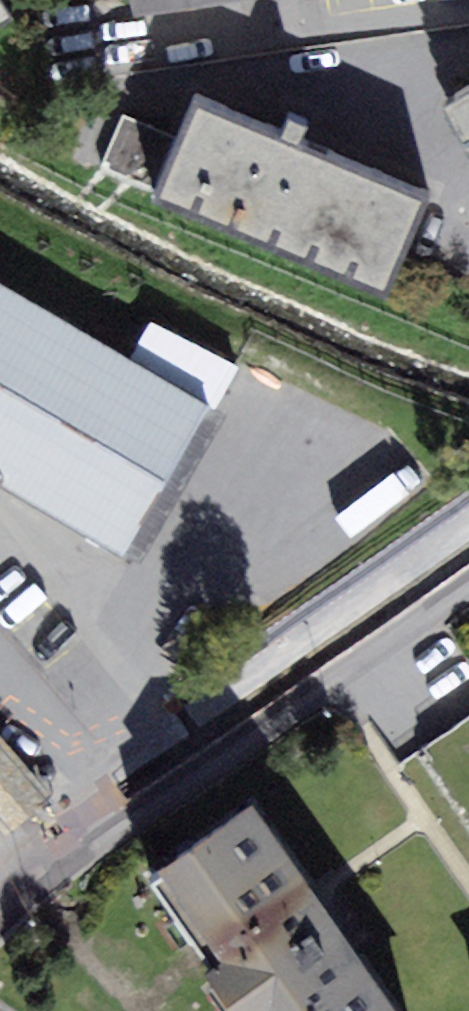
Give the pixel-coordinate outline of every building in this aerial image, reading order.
[(18,20),(3,0),(0,0),(0,30),(18,20)] [(442,99),(468,148),(468,84),(442,99)] [(425,188),(197,93),(156,191),(384,285),(425,188)] [(0,283),(0,474),(124,546),(208,405),(0,283)] [(0,727),(0,821),(8,831),(56,790),(0,727)] [(264,794),(162,859),(220,950),(210,957),(244,1010),(403,1010),(264,794)]
